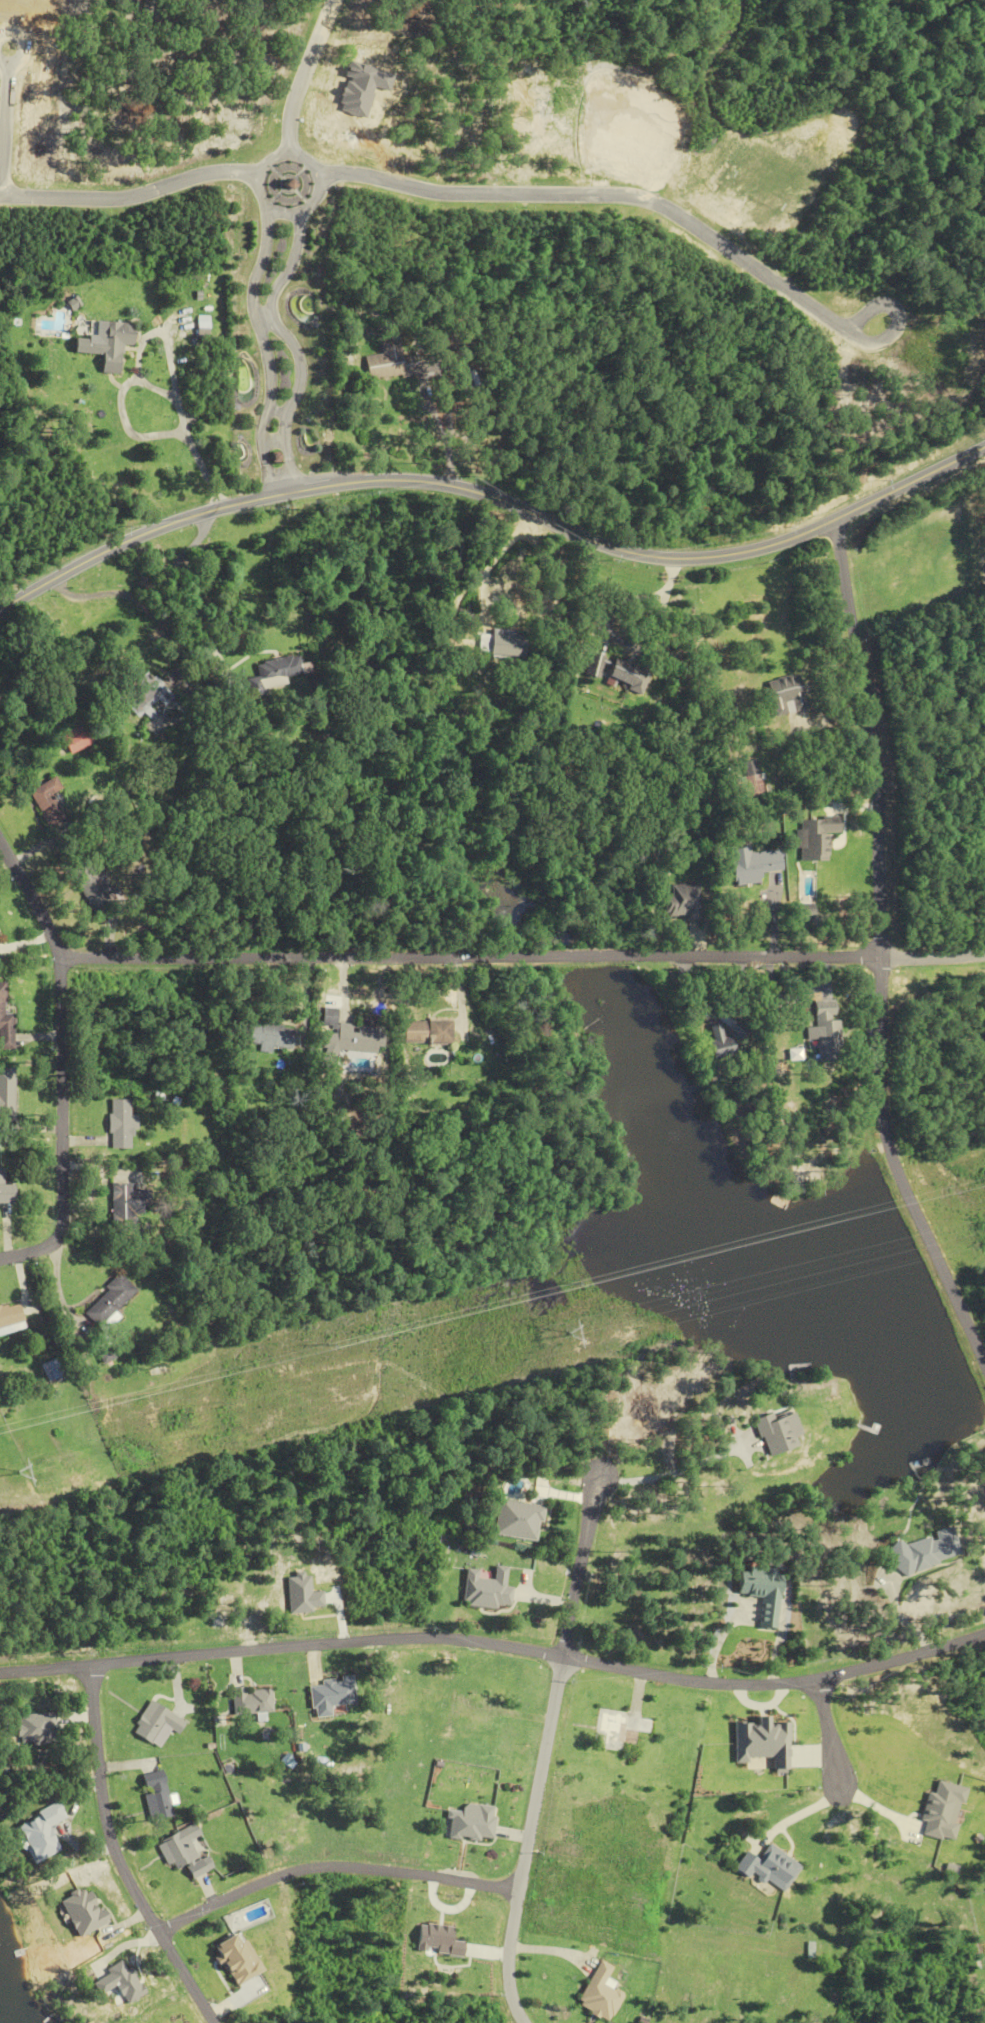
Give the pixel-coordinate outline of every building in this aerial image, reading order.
[(136,324),(102,322),(101,340),(75,339),(74,353),(102,355),(101,373),(119,374),(121,345),(134,346),(136,324)] [(199,339),(210,339),(210,323),(199,323),(199,339)] [(368,380),(417,374),(415,357),(402,358),(400,345),(381,347),(382,355),(365,357),(368,380)] [(480,635),(479,654),(524,658),(526,632),(492,629),(491,636),(480,635)] [(598,679),(604,657),(588,653),(582,675),(598,679)] [(253,664),(256,677),(244,679),(247,695),(284,687),(282,677),(299,674),(295,655),(253,664)] [(605,676),(629,686),(637,667),(613,657),(605,676)] [(173,699),(150,670),(120,694),(138,718),(145,712),(151,719),(156,715),(150,707),(159,700),(163,706),(173,699)] [(774,717),(806,709),(796,674),(765,682),(774,717)] [(96,743),(83,719),(62,730),(75,755),(96,743)] [(764,796),(755,760),(743,763),(746,777),(727,782),(732,804),(764,796)] [(66,789),(60,778),(34,792),(53,828),(70,819),(57,795),(66,789)] [(798,861),(828,861),(828,833),(840,833),(839,818),(797,818),(798,861)] [(730,849),(733,877),(782,872),(780,850),(750,853),(749,847),(730,849)] [(77,869),(94,914),(117,905),(99,860),(77,869)] [(670,885),(670,897),(664,897),(664,916),(685,916),(685,920),(700,920),(699,884),(670,885)] [(15,1046),(14,1013),(7,1013),(6,982),(0,983),(0,1046),(15,1046)] [(840,1060),(839,1019),(834,1019),(834,1002),(814,1003),(815,1027),(805,1027),(805,1040),(816,1040),(816,1061),(840,1060)] [(241,1019),(236,1042),(268,1048),(269,1045),(288,1049),(292,1029),(241,1019)] [(402,1044),(449,1044),(449,1021),(402,1021),(402,1044)] [(375,1054),(378,1028),(335,1023),(332,1049),(375,1054)] [(731,1038),(722,1038),(722,1025),(710,1025),(710,1058),(731,1058),(731,1038)] [(0,1068),(0,1116),(15,1116),(15,1068),(0,1068)] [(137,1116),(131,1116),(131,1107),(111,1106),(110,1149),(136,1150),(137,1116)] [(16,1204),(16,1184),(6,1184),(7,1168),(0,1168),(0,1204),(16,1204)] [(112,1233),(137,1233),(137,1184),(113,1183),(112,1233)] [(85,1312),(101,1327),(137,1291),(122,1275),(85,1312)] [(3,1330),(4,1332),(9,1331),(9,1330),(26,1326),(21,1304),(0,1308),(0,1331),(3,1330)] [(72,1374),(63,1356),(43,1366),(53,1384),(72,1374)] [(754,1419),(767,1459),(799,1448),(788,1415),(774,1420),(772,1414),(754,1419)] [(495,1535),(539,1542),(544,1506),(500,1499),(495,1535)] [(898,1576),(963,1555),(953,1526),(933,1532),(934,1536),(902,1546),(902,1544),(889,1548),(898,1576)] [(467,1569),(463,1605),(505,1610),(510,1567),(496,1566),(494,1580),(479,1578),(480,1570),(467,1569)] [(741,1572),(738,1595),(763,1597),(760,1628),(777,1630),(783,1570),(751,1567),(750,1573),(741,1572)] [(311,1682),(314,1711),(357,1707),(355,1678),(311,1682)] [(274,1714),(273,1687),(233,1689),(234,1716),(274,1714)] [(130,1727),(149,1744),(174,1718),(156,1701),(130,1727)] [(654,1718),(600,1708),(593,1748),(623,1753),(626,1740),(635,1742),(637,1732),(651,1734),(654,1718)] [(17,1714),(17,1743),(55,1744),(55,1715),(17,1714)] [(735,1729),(736,1756),(764,1755),(764,1766),(782,1766),(782,1729),(735,1729)] [(152,1821),(173,1817),(163,1770),(142,1774),(152,1821)] [(923,1822),(928,1823),(925,1836),(953,1842),(966,1787),(934,1779),(923,1822)] [(47,1826),(65,1818),(59,1804),(16,1823),(34,1863),(59,1852),(47,1826)] [(498,1807),(479,1804),(478,1813),(453,1811),(450,1838),(494,1843),(498,1807)] [(191,1841),(203,1836),(198,1825),(158,1842),(171,1871),(187,1864),(193,1879),(217,1869),(211,1855),(200,1860),(191,1841)] [(785,1894),(804,1868),(775,1847),(764,1864),(748,1852),(736,1869),(750,1879),(755,1872),(785,1894)] [(77,1937),(107,1922),(88,1885),(58,1900),(77,1937)] [(454,1931),(428,1928),(424,1953),(463,1959),(465,1943),(453,1942),(454,1931)] [(259,1962),(244,1931),(213,1946),(233,1987),(259,1974),(254,1964),(259,1962)] [(124,2005),(143,1993),(123,1959),(91,1979),(100,1995),(113,1987),(124,2005)] [(603,1987),(613,1967),(599,1960),(576,2005),(608,2021),(621,1996),(603,1987)]
